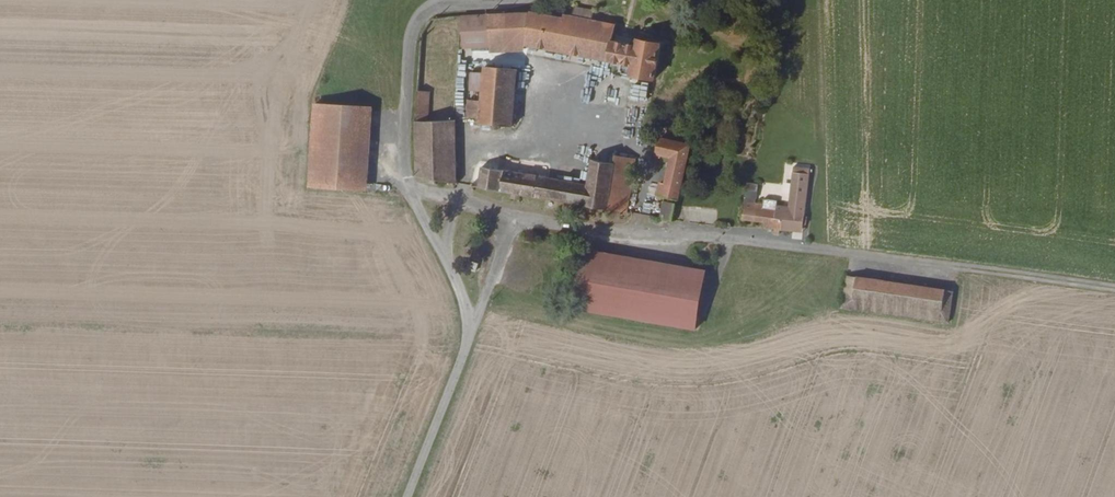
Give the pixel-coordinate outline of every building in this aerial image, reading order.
[(529,16),(526,45),(622,61),(621,73),(654,78),(660,43),(642,41),(640,47),(627,45),(612,42),(608,41),(611,27),(590,23),(592,14),(572,11),(570,19),(563,18),(562,23),(555,22),(551,14),(529,16)] [(492,17),(491,48),(492,56),(524,56),(526,45),(529,16),(492,17)] [(492,17),(465,18),(464,47),(491,48),(492,17)] [(613,36),(612,42),(627,45),(628,38),(613,36)] [(469,103),(467,118),(469,118),(469,124),(509,127),(514,90),(518,90),(520,71),(486,69),(484,76),(471,75),(469,93),(483,94),(482,104),(469,103)] [(430,94),(418,94),(415,128),(415,179),(452,185),(454,125),(429,124),(430,94)] [(313,105),(307,188),(364,192),(371,110),(313,105)] [(664,193),(659,216),(674,218),(684,168),(689,144),(660,138),(657,151),(671,154),(666,180),(659,179),(657,192),(664,193)] [(473,167),(470,187),(540,198),(607,207),(612,184),(631,187),(636,156),(617,152),(615,164),(592,160),(587,184),(531,176),(473,167)] [(803,216),(812,168),(795,166),(788,205),(784,204),(784,200),(763,196),(762,201),(754,200),(743,198),(740,215),(762,219),(761,225),(772,227),(771,230),(777,231),(778,228),(790,230),(793,214),(803,216)] [(754,200),(758,181),(747,179),(743,198),(754,200)] [(612,184),(607,207),(627,211),(631,187),(612,184)] [(800,232),(803,216),(793,214),(790,230),(800,232)] [(580,249),(570,309),(694,331),(705,270),(656,261),(580,249)] [(473,254),(470,263),(476,265),(479,255),(473,254)] [(459,262),(456,268),(464,271),(466,265),(459,262)] [(847,278),(843,311),(950,327),(955,293),(847,278)]
